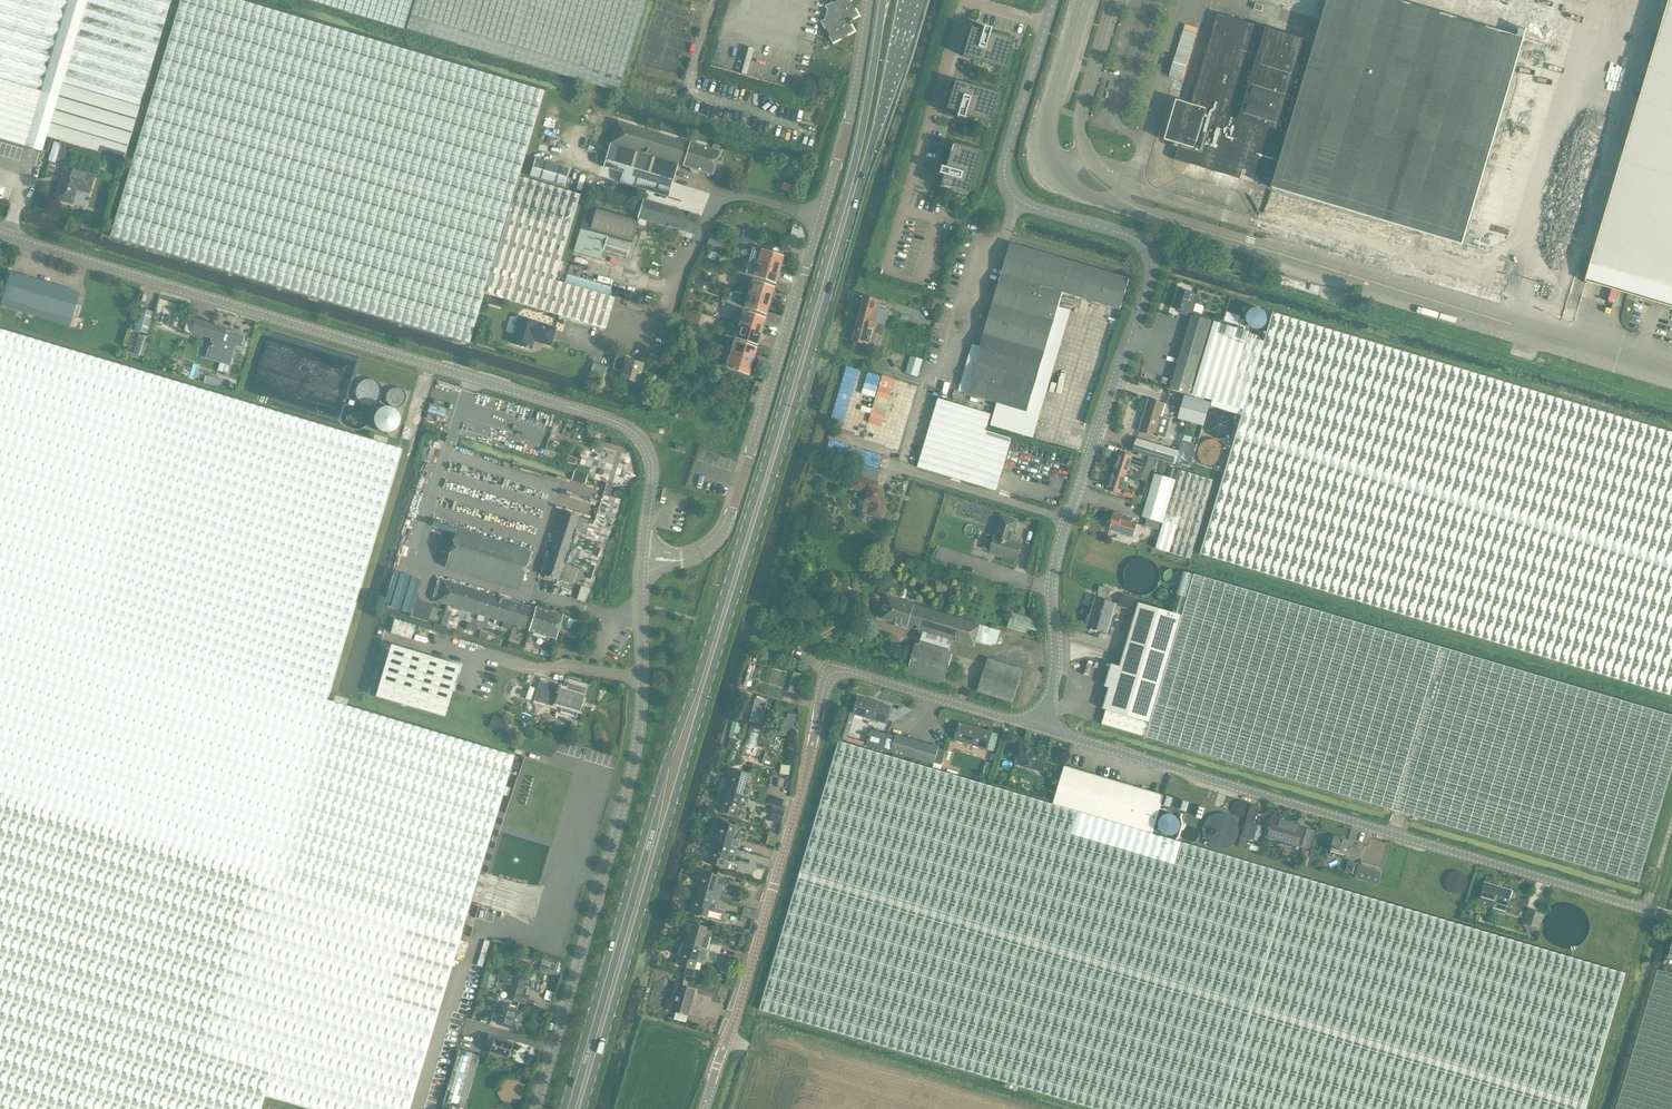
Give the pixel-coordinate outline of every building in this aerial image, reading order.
[(41,92),(59,97),(43,151),(38,165),(44,167),(52,138),(124,160),(171,0),(0,0),(0,80),(41,92)] [(485,294),(520,178),(545,93),(235,0),(183,0),(111,238),(470,344),(485,294)] [(404,30),(413,0),(306,0),(404,30)] [(406,29),(618,93),(647,0),(416,0),(406,29)] [(855,17),(845,0),(835,0),(823,7),(827,13),(825,19),(819,22),(830,42),(850,31),(847,27),(849,20),(855,17)] [(1222,141),(1578,247),(1652,0),(1265,0),(1222,141)] [(1591,264),(1590,263),(1589,264),(1590,264),(1590,266),(1633,279),(1628,294),(1671,307),(1671,0),(1670,0),(1591,264)] [(970,29),(962,56),(1005,69),(1013,42),(989,34),(990,29),(983,27),(982,32),(970,29)] [(41,92),(0,80),(0,138),(25,145),(41,92)] [(997,95),(954,82),(946,110),(957,113),(956,118),(963,120),(964,115),(989,123),(997,95)] [(59,97),(41,92),(25,145),(43,151),(59,97)] [(617,123),(611,143),(679,164),(684,165),(683,167),(689,169),(691,173),(695,174),(700,172),(712,175),(719,152),(690,144),(689,145),(617,123)] [(62,143),(54,141),(48,160),(55,163),(62,143)] [(679,164),(611,143),(603,167),(623,173),(620,183),(669,197),(679,164)] [(939,188),(967,196),(980,153),(952,144),(945,169),(940,167),(938,175),(942,176),(939,188)] [(569,169),(535,159),(530,177),(564,187),(569,169)] [(89,193),(94,177),(65,168),(55,199),(72,205),(77,189),(89,193)] [(581,196),(520,178),(485,294),(605,330),(614,300),(555,282),(581,196)] [(642,200),(637,218),(640,219),(694,235),(699,218),(642,200)] [(587,206),(574,251),(580,253),(601,259),(603,250),(608,236),(589,230),(590,229),(596,209),(587,206)] [(596,209),(590,229),(631,241),(637,218),(597,206),(596,209)] [(711,233),(706,247),(721,252),(723,245),(718,243),(720,236),(711,233)] [(608,236),(603,250),(626,258),(630,243),(608,236)] [(1027,412),(1029,405),(1063,291),(1120,308),(1129,278),(1014,243),(968,395),(1027,412)] [(752,249),(749,262),(757,264),(779,271),(783,258),(752,249)] [(1245,274),(1248,265),(1236,262),(1234,271),(1245,274)] [(757,264),(754,276),(776,283),(779,271),(757,264)] [(71,326),(81,293),(12,272),(2,306),(71,326)] [(748,294),(770,301),(774,289),(752,282),(748,294)] [(1198,303),(1200,296),(1179,289),(1173,309),(1186,313),(1191,301),(1198,303)] [(770,301),(748,294),(744,307),(766,314),(770,301)] [(937,311),(941,298),(928,295),(925,307),(937,311)] [(857,319),(876,324),(883,302),(863,296),(857,319)] [(148,335),(155,313),(138,308),(132,330),(148,335)] [(739,326),(760,332),(764,319),(743,313),(739,326)] [(1193,395),(1243,410),(1202,549),(1200,554),(1671,696),(1671,433),(1273,313),(1264,342),(1248,337),(1249,333),(1215,322),(1193,395)] [(1172,384),(1170,389),(1193,395),(1215,322),(1192,315),(1172,384)] [(519,318),(511,345),(531,351),(534,341),(551,346),(556,329),(519,318)] [(243,348),(246,337),(244,334),(229,330),(229,329),(197,319),(192,333),(214,340),(209,357),(223,361),(224,363),(226,364),(228,365),(225,373),(229,374),(237,346),(243,348)] [(876,324),(857,319),(851,340),(871,346),(875,332),(881,333),(883,326),(876,324)] [(760,332),(739,326),(735,337),(757,344),(760,332)] [(265,1092),(272,1095),(317,1108),(408,1108),(462,931),(513,761),(515,757),(326,700),(401,450),(110,362),(0,330),(0,1108),(260,1108),(265,1092)] [(730,356),(752,362),(755,350),(734,343),(730,356)] [(752,362),(730,356),(726,368),(748,375),(752,362)] [(909,356),(904,374),(917,378),(922,360),(909,356)] [(643,365),(616,357),(612,370),(621,373),(619,378),(637,384),(643,365)] [(603,381),(607,367),(593,363),(589,377),(603,381)] [(983,487),(991,460),(1004,464),(1011,439),(986,431),(991,415),(939,399),(918,468),(983,487)] [(1155,436),(1155,434),(1165,437),(1170,420),(1161,417),(1164,404),(1148,400),(1139,432),(1155,436)] [(1040,408),(1029,405),(1027,412),(1038,415),(1040,408)] [(1206,419),(1188,413),(1181,434),(1185,435),(1184,440),(1192,443),(1193,439),(1195,439),(1194,441),(1199,443),(1206,419)] [(1133,450),(1156,457),(1175,462),(1178,452),(1136,440),(1133,450)] [(676,444),(675,450),(686,453),(687,447),(676,444)] [(1115,472),(1126,476),(1128,471),(1130,472),(1132,465),(1142,469),(1144,462),(1132,458),(1133,456),(1121,453),(1115,472)] [(1178,470),(1168,467),(1166,477),(1175,479),(1178,470)] [(1214,480),(1180,470),(1164,525),(1163,524),(1156,548),(1191,559),(1214,480)] [(1126,476),(1115,472),(1109,490),(1133,498),(1135,492),(1126,489),(1126,488),(1127,484),(1124,483),(1126,476)] [(880,519),(886,499),(880,497),(882,491),(875,489),(877,483),(854,475),(850,488),(867,494),(865,500),(871,502),(868,515),(880,519)] [(1164,524),(1177,481),(1155,475),(1142,517),(1147,519),(1145,526),(1160,531),(1163,524),(1164,524)] [(1115,512),(1115,514),(1110,529),(1127,534),(1134,536),(1137,524),(1126,521),(1128,516),(1115,512)] [(559,581),(560,579),(573,583),(578,568),(564,564),(579,518),(563,513),(543,576),(559,581)] [(1017,561),(1022,544),(1016,542),(1013,536),(1017,521),(1002,516),(996,536),(995,538),(989,536),(985,549),(991,551),(990,553),(1004,557),(1003,562),(1014,565),(1015,560),(1017,561)] [(519,590),(530,552),(458,530),(446,568),(519,590)] [(1638,883),(1671,769),(1671,716),(1194,574),(1182,616),(1147,738),(1638,883)] [(554,640),(562,616),(536,608),(536,610),(442,580),(436,601),(530,631),(529,632),(554,640)] [(1100,586),(1098,592),(1109,596),(1111,590),(1100,586)] [(1136,611),(1139,600),(1125,596),(1122,607),(1136,611)] [(925,632),(921,645),(949,654),(953,640),(974,647),(976,641),(981,625),(888,597),(882,619),(895,623),(897,626),(901,627),(905,626),(925,632)] [(1109,633),(1117,605),(1097,599),(1089,627),(1092,628),(1092,631),(1098,633),(1098,630),(1109,633)] [(1147,738),(1182,616),(1139,603),(1120,667),(1111,665),(1105,687),(1109,688),(1103,709),(1107,710),(1102,724),(1147,738)] [(1038,632),(1041,622),(1012,613),(1008,628),(1026,634),(1027,629),(1038,632)] [(1001,631),(981,625),(976,641),(991,646),(998,643),(1001,631)] [(949,654),(921,645),(916,644),(907,675),(944,686),(953,655),(949,654)] [(376,697),(445,717),(460,666),(391,646),(376,697)] [(1013,703),(1024,670),(988,658),(978,691),(1013,703)] [(544,683),(538,701),(558,706),(558,704),(562,705),(560,714),(576,718),(585,688),(568,684),(566,692),(562,691),(563,689),(544,683)] [(886,723),(891,707),(858,697),(853,713),(886,723)] [(994,751),(999,735),(959,723),(954,739),(994,751)] [(884,749),(891,751),(896,735),(888,733),(887,737),(874,732),(870,745),(884,749)] [(935,764),(939,748),(940,747),(896,734),(896,735),(891,751),(935,764)] [(737,740),(730,738),(727,749),(734,751),(737,740)] [(759,1010),(1094,1108),(1588,1108),(1627,975),(1460,925),(1351,893),(1303,879),(1292,876),(1153,834),(1053,805),(838,742),(759,1010)] [(1048,753),(1021,745),(1015,764),(1043,772),(1048,753)] [(939,748),(935,764),(942,766),(946,750),(939,748)] [(1064,766),(1053,805),(1153,834),(1164,796),(1064,766)] [(728,777),(725,790),(748,797),(750,790),(752,784),(746,783),(748,776),(728,770),(726,777),(728,777)] [(767,789),(752,784),(750,790),(765,795),(767,789)] [(748,797),(725,790),(718,811),(736,816),(738,808),(745,810),(748,797)] [(1164,808),(1185,815),(1189,803),(1167,797),(1164,808)] [(1246,820),(1238,847),(1247,849),(1255,823),(1259,807),(1251,804),(1246,820)] [(1200,806),(1196,818),(1202,820),(1205,808),(1200,806)] [(781,824),(784,811),(771,807),(768,821),(781,824)] [(1299,846),(1304,828),(1271,818),(1266,835),(1283,841),(1282,844),(1291,847),(1292,843),(1299,846)] [(714,842),(737,848),(740,836),(745,838),(747,830),(715,821),(713,829),(718,830),(714,842)] [(1302,847),(1309,849),(1314,831),(1307,829),(1302,847)] [(1359,857),(1361,850),(1352,848),(1354,843),(1335,837),(1331,850),(1349,856),(1350,855),(1359,857)] [(737,848),(714,842),(708,862),(736,870),(738,863),(733,861),(737,848)] [(695,892),(719,899),(722,886),(717,884),(719,876),(699,870),(696,880),(699,880),(695,892)] [(1486,883),(1481,898),(1480,898),(1476,911),(1483,913),(1486,905),(1501,909),(1503,905),(1509,907),(1513,891),(1486,883)] [(720,907),(716,906),(719,899),(695,892),(690,911),(723,921),(726,911),(720,909),(720,907)] [(1539,932),(1544,915),(1527,909),(1522,926),(1539,932)] [(684,942),(707,949),(711,936),(704,934),(706,928),(686,922),(684,930),(687,931),(684,942)] [(707,949),(684,942),(678,963),(695,968),(697,960),(704,962),(707,949)] [(1658,969),(1616,1108),(1671,1108),(1671,974),(1658,969)] [(505,974),(503,983),(510,985),(506,998),(511,999),(524,1003),(526,1004),(529,995),(527,995),(525,994),(527,988),(524,987),(526,980),(517,977),(505,974)] [(686,1015),(694,992),(677,987),(669,1010),(686,1015)] [(490,1022),(496,1024),(516,1029),(517,1027),(518,1028),(520,1021),(519,1021),(521,1013),(495,1005),(490,1022)] [(510,1051),(513,1043),(488,1036),(486,1043),(491,1045),(488,1054),(508,1059),(509,1056),(510,1057),(511,1052),(510,1051)] [(442,1108),(464,1108),(479,1056),(458,1050),(444,1100),(443,1099),(442,1102),(444,1103),(442,1108)]
